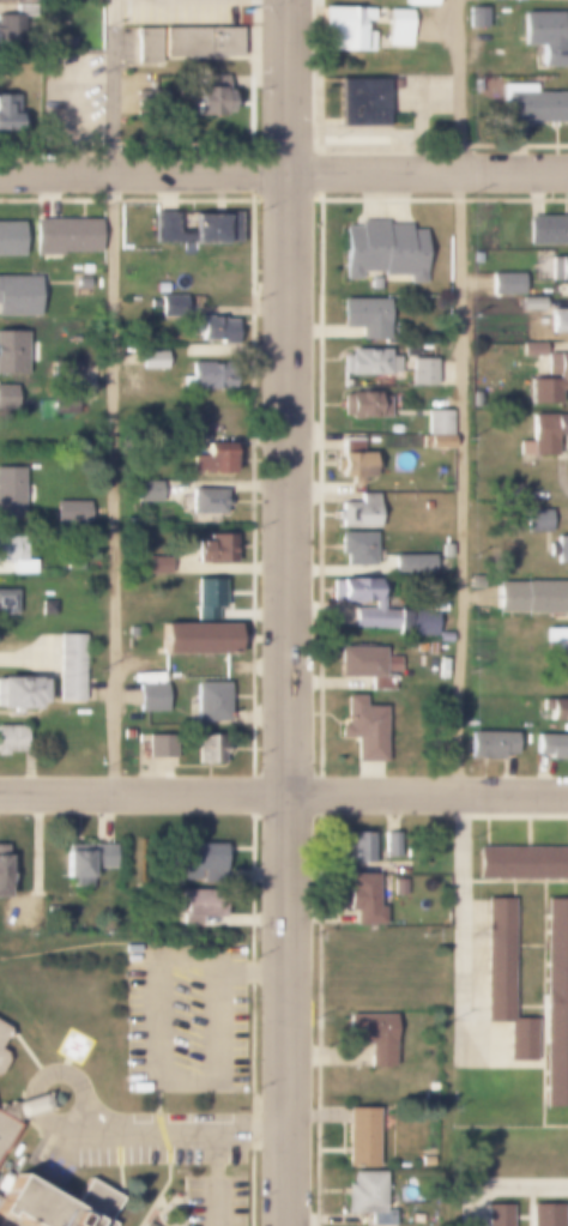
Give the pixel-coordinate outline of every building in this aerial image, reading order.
[(19,47),(0,47),(0,16),(14,16),(14,2),(40,2),(40,18),(19,18),(19,47)] [(371,8),(371,50),(318,50),(318,8),(371,8)] [(386,44),(386,8),(410,8),(410,44),(386,44)] [(560,42),(567,42),(567,70),(536,70),(536,46),(521,46),(521,12),(560,12),(560,42)] [(134,28),(247,28),(247,58),(163,58),(163,67),(134,67),(134,28)] [(192,76),(225,76),(225,98),(217,98),(217,116),(192,116),(192,76)] [(338,78),(386,78),(386,126),(338,126),(338,78)] [(533,91),(567,91),(567,122),(526,122),(526,126),(500,126),(500,85),(533,85),(533,91)] [(167,89),(167,114),(135,114),(135,89),(167,89)] [(16,131),(0,131),(0,95),(16,95),(16,131)] [(152,211),(237,211),(237,243),(152,243),(152,211)] [(525,216),(567,216),(567,244),(525,244),(525,216)] [(96,219),(96,252),(59,252),(59,255),(31,255),(31,219),(96,219)] [(342,280),(342,225),(358,225),(358,221),(383,221),(383,223),(407,223),(407,229),(421,229),(421,283),(407,283),(407,274),(383,274),(383,271),(358,271),(358,280),(342,280)] [(23,256),(0,256),(0,223),(23,223),(23,256)] [(552,256),(567,256),(567,280),(552,280),(552,256)] [(80,265),(90,265),(90,273),(80,273),(80,265)] [(520,273),(520,294),(490,294),(490,273),(520,273)] [(36,315),(0,315),(0,277),(36,277),(36,315)] [(163,277),(163,298),(183,298),(183,277),(163,277)] [(75,278),(89,278),(89,289),(75,289),(75,278)] [(182,296),(182,315),(158,315),(158,296),(182,296)] [(542,297),(542,309),(520,309),(520,297),(542,297)] [(358,340),(358,326),(340,326),(340,298),(386,298),(386,340),(358,340)] [(549,309),(567,309),(567,333),(549,333),(549,309)] [(218,319),(234,319),(234,342),(197,342),(197,332),(194,332),(194,316),(218,316),(218,319)] [(10,374),(0,374),(0,331),(19,331),(19,351),(10,351),(10,374)] [(542,343),(542,355),(518,355),(518,343),(542,343)] [(346,356),(346,354),(349,354),(349,350),(387,350),(387,357),(398,357),(398,372),(387,372),(387,375),(346,375),(346,374),(342,374),(342,356),(346,356)] [(164,351),(164,370),(140,370),(140,351),(164,351)] [(544,354),(567,354),(567,394),(557,394),(557,374),(544,374),(544,354)] [(410,358),(434,358),(434,386),(410,386),(410,358)] [(75,387),(49,387),(49,361),(75,361),(75,387)] [(191,376),(191,362),(222,362),(222,375),(232,375),(232,386),(222,386),(222,391),(191,391),(191,387),(181,387),(181,376),(191,376)] [(557,394),(557,374),(528,374),(528,405),(557,405),(557,394)] [(13,409),(0,409),(0,385),(13,385),(13,409)] [(375,415),(375,418),(342,418),(342,392),(375,392),(375,397),(387,397),(387,415),(375,415)] [(75,398),(75,415),(49,415),(49,398),(75,398)] [(425,410),(451,410),(451,435),(425,435),(425,410)] [(530,415),(561,415),(561,455),(518,455),(518,441),(530,441),(530,415)] [(389,425),(399,425),(399,434),(389,434),(389,425)] [(338,460),(338,439),(361,439),(361,453),(369,453),(369,482),(338,482),(338,471),(334,471),(334,460),(338,460)] [(191,457),(201,457),(201,442),(228,442),(228,475),(191,475),(191,457)] [(22,520),(0,520),(0,467),(22,467),(22,520)] [(158,481),(158,502),(134,502),(134,481),(158,481)] [(222,506),(222,514),(189,514),(189,489),(222,489),(222,496),(225,496),(225,506),(222,506)] [(338,502),(358,502),(358,494),(375,494),(375,527),(338,527),(338,502)] [(53,501),(87,501),(87,525),(53,525),(53,501)] [(548,511),(548,531),(522,531),(522,511),(548,511)] [(373,533),(373,566),(343,566),(343,554),(337,554),(337,533),(373,533)] [(231,535),(231,563),(197,563),(197,542),(205,542),(205,535),(231,535)] [(11,560),(0,560),(0,536),(23,536),(23,560),(34,560),(34,574),(11,574),(11,560)] [(552,536),(567,536),(567,562),(552,562),(552,555),(546,555),(546,543),(552,543),(552,536)] [(392,556),(416,556),(416,563),(429,563),(429,574),(392,574),(392,556)] [(167,557),(167,574),(143,574),(143,557),(167,557)] [(469,576),(483,576),(483,587),(469,587),(469,576)] [(194,623),(194,579),(220,579),(220,592),(230,592),(230,608),(220,608),(220,623),(234,623),(234,633),(242,633),(242,644),(234,644),(234,653),(159,653),(159,623),(194,623)] [(394,609),(394,611),(434,611),(434,635),(406,635),(406,632),(394,632),(394,628),(351,628),(351,609),(373,609),(373,602),(330,602),(330,579),(382,579),(382,609),(394,609)] [(524,580),(567,580),(567,612),(524,612),(524,580)] [(12,615),(0,615),(0,588),(12,588),(12,615)] [(41,600),(54,600),(54,614),(41,614),(41,600)] [(128,627),(137,627),(137,636),(128,636),(128,627)] [(543,628),(567,628),(567,665),(551,665),(551,642),(543,642),(543,628)] [(56,634),(83,634),(83,702),(56,702),(56,634)] [(382,671),(382,676),(392,676),(392,689),(369,689),(369,676),(338,676),(338,646),(382,646),(382,656),(397,656),(397,671),(382,671)] [(10,709),(0,709),(0,677),(42,677),(42,709),(18,709),(18,712),(10,712),(10,709)] [(163,683),(163,709),(135,709),(135,683),(163,683)] [(193,683),(224,683),(224,723),(193,723),(193,683)] [(343,725),(343,694),(362,694),(362,706),(381,706),(381,761),(354,761),(354,738),(338,738),(338,725),(343,725)] [(546,699),(567,699),(567,720),(546,720),(546,713),(540,713),(540,700),(546,700),(546,699)] [(5,756),(0,756),(0,726),(25,726),(25,751),(5,751),(5,756)] [(120,730),(129,730),(129,741),(120,741),(120,730)] [(513,732),(513,754),(500,754),(500,759),(469,759),(469,732),(513,732)] [(146,735),(173,735),(173,757),(146,757),(146,735)] [(222,755),(222,765),(176,765),(176,735),(222,735),(222,743),(225,743),(225,755),(222,755)] [(533,735),(567,735),(567,760),(549,760),(549,754),(533,754),(533,735)] [(370,832),(370,863),(345,863),(345,832),(370,832)] [(382,832),(397,832),(397,860),(382,860),(382,832)] [(96,844),(113,844),(113,866),(87,866),(87,886),(72,886),(72,878),(62,878),(62,851),(65,851),(65,844),(79,844),(79,839),(96,839),(96,844)] [(181,845),(220,845),(220,880),(181,880),(181,845)] [(8,846),(0,846),(0,899),(8,899),(8,846)] [(478,848),(567,848),(567,877),(478,877),(478,848)] [(348,884),(348,874),(375,874),(375,906),(380,906),(380,926),(354,926),(354,910),(345,910),(345,884),(348,884)] [(392,878),(404,878),(404,894),(392,894),(392,878)] [(177,888),(220,888),(220,916),(198,916),(198,924),(177,924),(177,888)] [(485,900),(513,900),(513,1020),(537,1020),(537,1062),(508,1062),(508,1021),(485,1021),(485,900)] [(546,901),(567,901),(567,1109),(546,1109),(546,901)] [(344,1015),(392,1015),(392,1067),(365,1067),(365,1043),(344,1043),(344,1015)] [(2,1040),(0,1044),(0,1026),(5,1028),(8,1038),(2,1040)] [(19,1125),(0,1159),(0,1106),(6,1109),(10,1103),(26,1113),(20,1123),(19,1125)] [(344,1167),(344,1109),(373,1109),(373,1167),(344,1167)] [(418,1156),(431,1156),(431,1165),(418,1165),(418,1156)] [(391,1210),(391,1225),(368,1225),(368,1214),(344,1214),(344,1185),(349,1185),(349,1171),(381,1171),(381,1210),(391,1210)] [(113,1225),(112,1225),(22,1225),(1,1214),(0,1216),(0,1199),(13,1177),(70,1209),(86,1179),(120,1198),(107,1221),(113,1225)] [(560,1204),(560,1225),(531,1225),(531,1204),(560,1204)] [(509,1206),(509,1225),(487,1225),(487,1206),(509,1206)]
